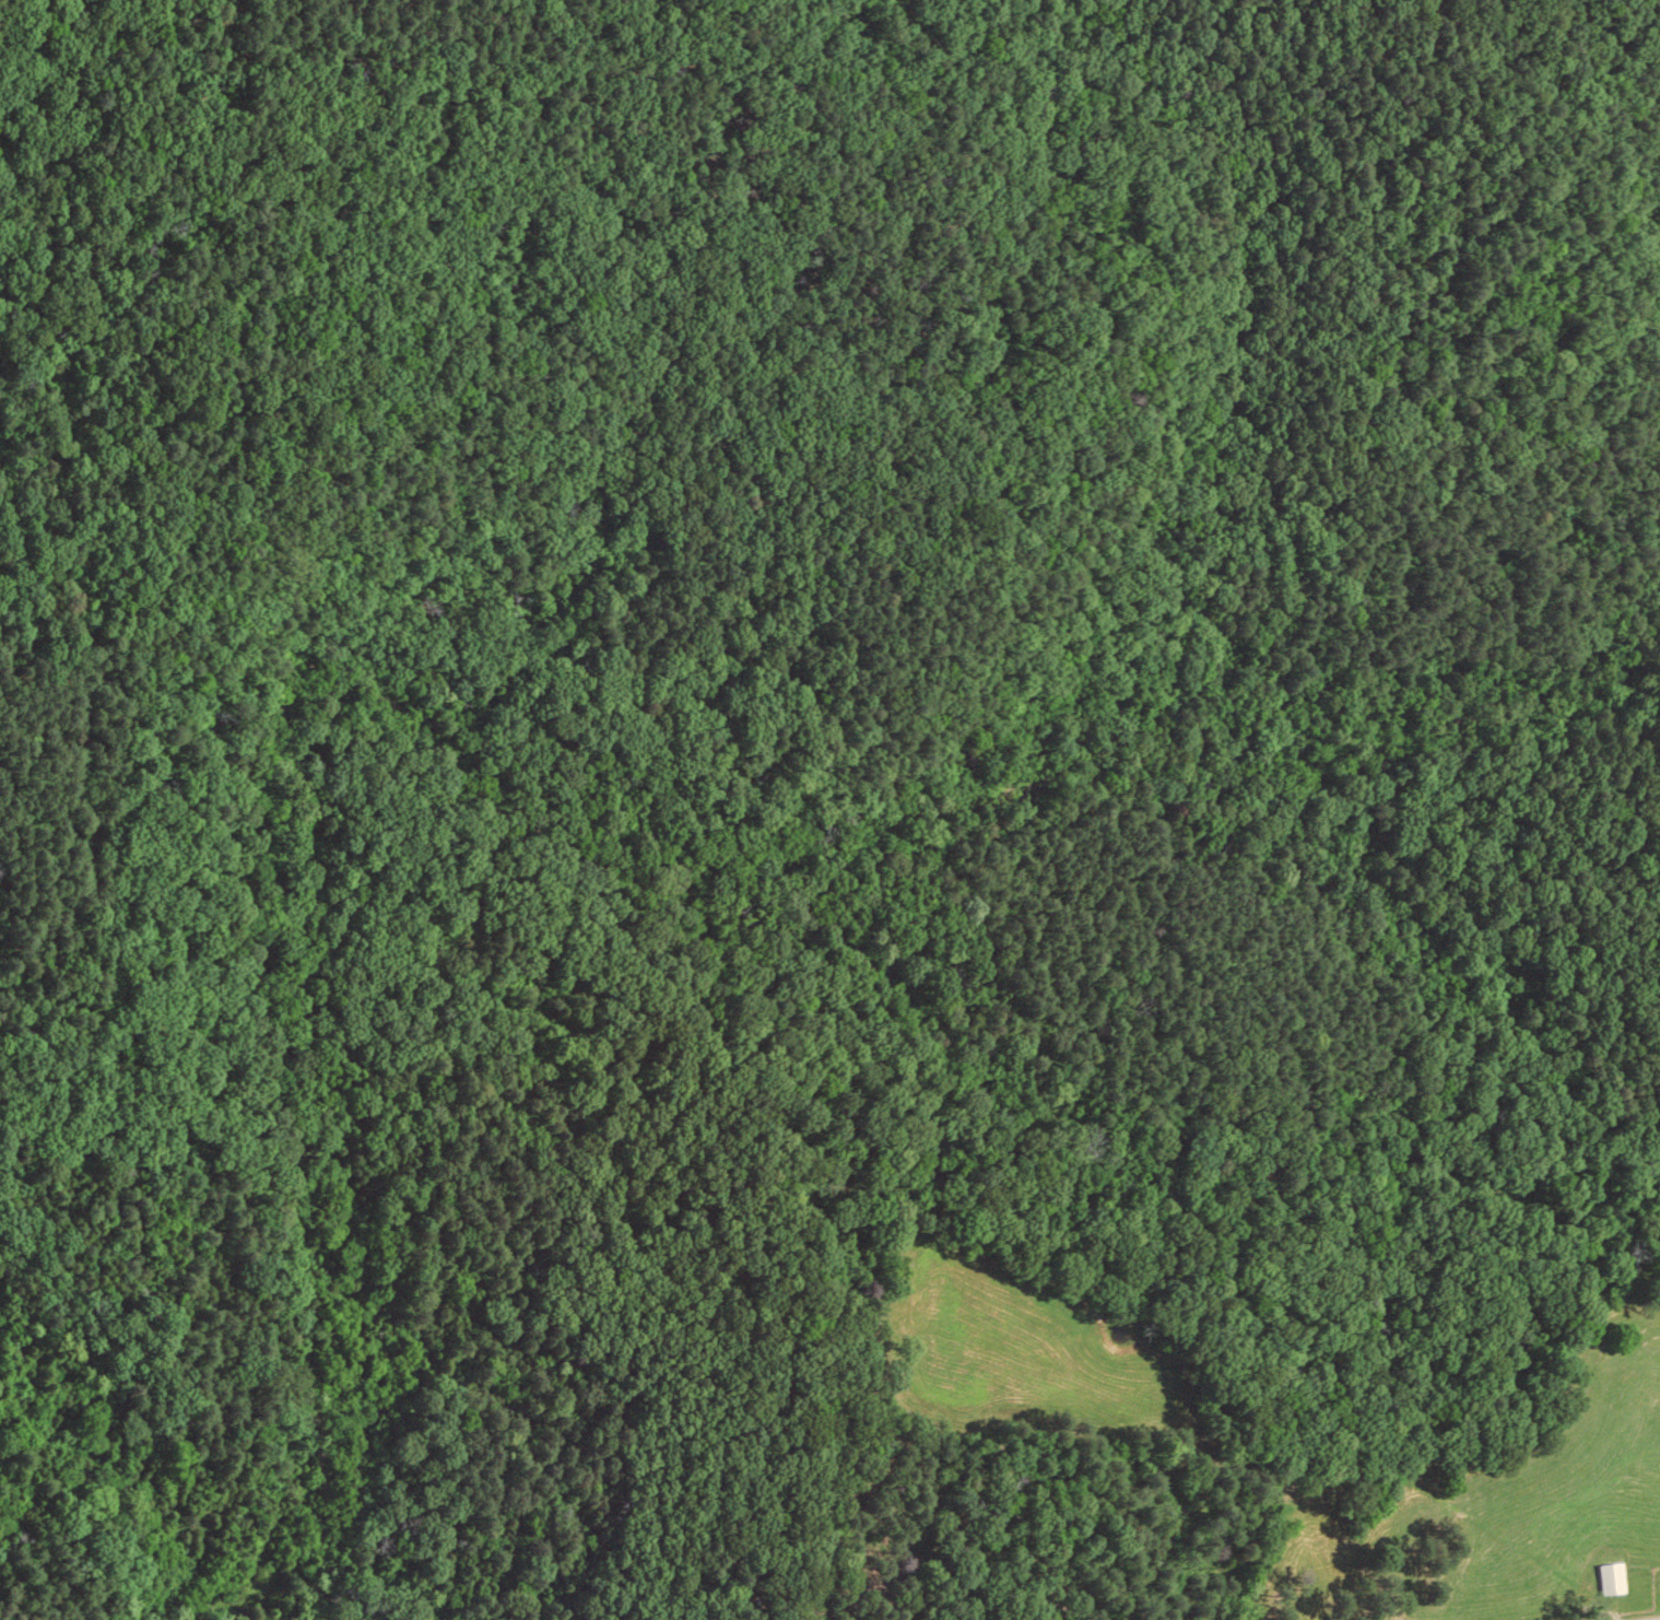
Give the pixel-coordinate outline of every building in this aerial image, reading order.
[(1627,1562),(1604,1563),(1605,1592),(1629,1590),(1627,1562)]
